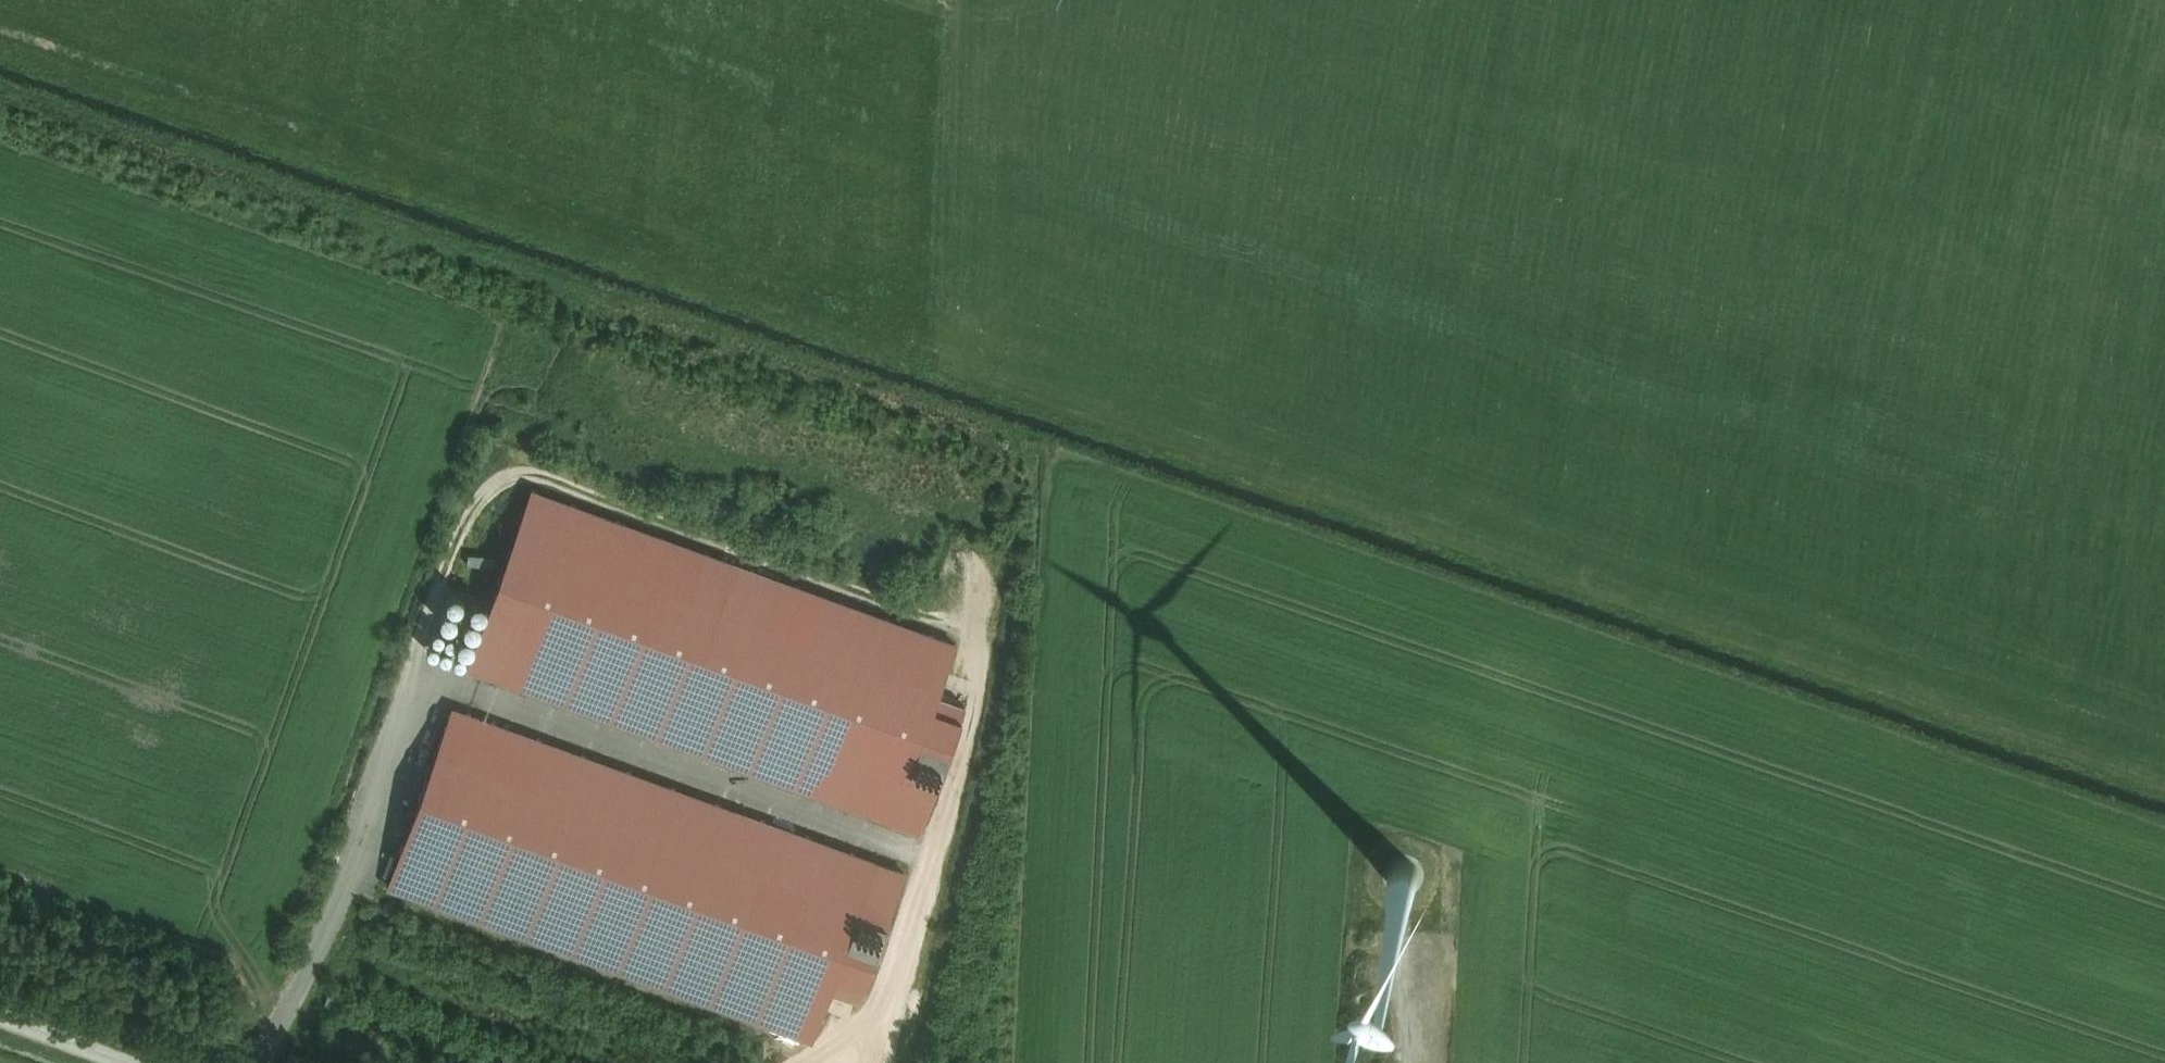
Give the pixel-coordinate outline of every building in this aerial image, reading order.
[(961,631),(535,480),(467,669),(922,830),(970,697),(941,687),(961,631)] [(907,867),(454,702),(383,888),(818,1041),(831,987),(861,997),(907,867)]
